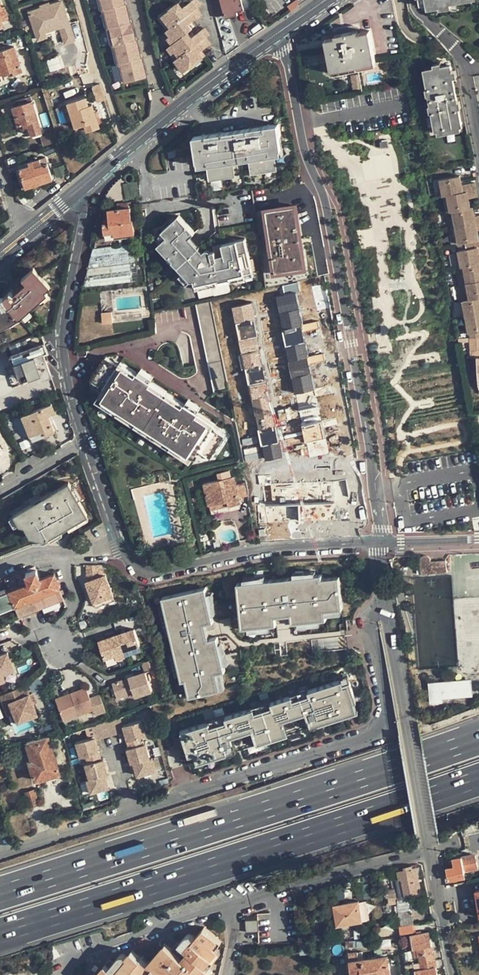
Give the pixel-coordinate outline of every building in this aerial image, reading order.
[(39,39),(49,36),(47,31),(61,26),(66,43),(77,39),(64,0),(60,0),(29,10),(39,39)] [(101,8),(102,7),(106,25),(107,25),(111,43),(112,43),(116,61),(117,61),(121,79),(146,74),(144,66),(139,67),(138,65),(143,63),(141,55),(140,55),(139,48),(134,49),(133,46),(138,45),(136,37),(135,37),(134,30),(129,32),(128,29),(133,28),(131,19),(129,13),(124,14),(123,11),(128,10),(127,1),(126,1),(125,0),(99,0),(101,8)] [(199,0),(190,0),(182,6),(179,0),(162,13),(171,25),(168,28),(166,28),(170,34),(175,40),(188,30),(193,27),(189,22),(202,13),(197,6),(200,3),(199,0)] [(215,13),(244,6),(242,0),(212,0),(215,13)] [(244,6),(244,9),(255,6),(253,3),(252,0),(242,0),(244,6)] [(244,9),(244,6),(215,13),(216,16),(244,9)] [(171,25),(162,13),(159,15),(168,28),(171,25)] [(192,36),(188,30),(175,40),(172,42),(170,43),(175,50),(179,56),(175,59),(184,71),(203,57),(199,51),(202,49),(212,42),(207,36),(210,33),(205,26),(192,36)] [(336,36),(326,38),(332,70),(376,62),(370,30),(360,32),(359,28),(353,26),(340,29),(336,32),(336,36)] [(14,47),(0,51),(0,72),(8,70),(9,73),(21,70),(14,47)] [(52,70),(62,67),(60,57),(49,60),(52,70)] [(462,124),(451,65),(426,70),(437,128),(462,124)] [(106,97),(101,83),(94,86),(99,99),(106,97)] [(88,106),(86,97),(68,102),(75,126),(86,123),(88,130),(99,127),(93,105),(88,106)] [(34,100),(15,106),(20,123),(30,119),(34,133),(43,130),(34,100)] [(279,125),(196,137),(199,162),(213,160),(214,168),(209,169),(210,178),(234,175),(233,166),(230,166),(229,157),(253,153),(254,162),(251,163),(252,172),(276,169),(275,160),(271,160),(270,151),(282,149),(279,125)] [(56,132),(43,136),(46,144),(58,140),(56,132)] [(29,162),(30,166),(21,169),(26,187),(51,179),(46,163),(40,165),(38,159),(29,162)] [(444,193),(449,193),(477,188),(475,181),(462,183),(460,173),(441,176),(444,193)] [(127,198),(124,176),(112,186),(103,202),(127,198)] [(478,194),(477,188),(449,193),(452,208),(453,208),(471,205),(469,196),(478,194)] [(131,207),(129,207),(128,202),(118,204),(119,208),(109,210),(111,222),(105,224),(107,234),(115,233),(116,236),(136,234),(135,219),(133,219),(131,207)] [(272,247),(261,249),(267,288),(297,281),(296,272),(306,271),(297,205),(267,210),(272,247)] [(453,208),(457,225),(478,220),(478,213),(474,214),(473,205),(471,205),(453,208)] [(184,262),(180,267),(183,271),(192,281),(197,279),(198,284),(219,279),(231,276),(256,270),(248,238),(224,243),(225,248),(212,251),(211,249),(209,248),(207,248),(206,248),(204,251),(201,254),(188,239),(191,236),(196,231),(180,215),(164,230),(170,237),(164,242),(174,252),(184,262)] [(457,225),(460,241),(472,238),(478,237),(477,228),(478,228),(478,220),(457,225)] [(204,251),(191,236),(188,239),(201,254),(204,251)] [(478,237),(472,238),(473,245),(459,248),(461,265),(464,265),(478,262),(478,237)] [(160,245),(169,256),(174,252),(164,242),(160,245)] [(139,282),(135,243),(93,249),(85,289),(139,282)] [(174,261),(180,267),(184,262),(174,252),(169,256),(168,257),(168,259),(169,260),(171,261),(172,262),(174,261)] [(464,265),(467,280),(478,278),(478,262),(464,265)] [(0,298),(0,324),(15,316),(49,286),(34,268),(22,277),(26,282),(13,293),(9,291),(3,297),(0,298)] [(257,275),(256,270),(231,276),(233,281),(242,279),(243,281),(245,281),(247,280),(248,277),(257,275)] [(188,284),(192,281),(183,271),(179,274),(188,284)] [(467,280),(470,297),(478,296),(478,278),(467,280)] [(220,285),(219,279),(198,284),(199,290),(202,289),(214,286),(215,287),(218,288),(220,287),(220,285)] [(262,295),(263,292),(262,289),(243,293),(245,302),(261,299),(262,295)] [(284,298),(288,317),(289,321),(311,317),(308,304),(311,303),(309,293),(284,298)] [(470,297),(464,298),(467,316),(478,313),(478,296),(470,297)] [(214,391),(229,388),(222,351),(211,300),(196,304),(214,391)] [(470,337),(478,336),(478,335),(478,330),(478,313),(467,316),(470,331),(458,334),(459,338),(470,337)] [(103,328),(114,326),(112,315),(102,317),(103,328)] [(470,337),(470,349),(478,349),(478,336),(470,337)] [(45,344),(12,355),(20,380),(39,373),(41,378),(51,375),(43,352),(47,351),(45,344)] [(151,381),(138,373),(136,375),(106,356),(92,379),(104,387),(102,390),(99,395),(154,430),(165,437),(194,455),(199,448),(211,456),(226,433),(219,429),(196,414),(198,411),(185,403),(183,406),(160,391),(151,385),(149,384),(151,381)] [(141,368),(138,373),(151,381),(154,376),(141,368)] [(188,399),(185,403),(198,411),(201,407),(188,399)] [(22,415),(30,436),(43,430),(45,435),(55,432),(49,415),(54,413),(51,404),(22,415)] [(32,441),(45,435),(43,430),(30,436),(32,441)] [(241,502),(235,476),(231,477),(229,470),(211,475),(213,482),(204,484),(209,505),(229,501),(229,505),(241,502)] [(162,481),(172,479),(170,471),(160,473),(162,481)] [(66,524),(86,512),(68,482),(48,493),(46,489),(30,498),(32,503),(14,514),(19,523),(24,524),(30,534),(42,538),(54,531),(51,526),(56,524),(60,530),(67,526),(66,524)] [(32,503),(30,498),(23,502),(24,504),(6,514),(15,529),(24,524),(19,523),(14,514),(32,503)] [(211,510),(229,505),(229,501),(209,505),(211,510)] [(88,517),(86,512),(66,524),(67,526),(68,528),(88,517)] [(51,526),(54,531),(55,532),(60,530),(56,524),(51,526)] [(424,574),(449,572),(447,556),(423,558),(424,574)] [(101,563),(86,563),(86,580),(93,601),(112,594),(101,563)] [(63,597),(54,574),(40,579),(37,570),(27,573),(30,583),(5,593),(4,589),(0,591),(0,610),(3,609),(10,606),(16,604),(20,613),(63,597)] [(325,612),(340,611),(341,611),(339,579),(322,580),(321,576),(315,576),(294,578),(265,581),(244,583),(238,583),(243,629),(250,628),(271,626),(277,625),(276,617),(284,616),(292,616),(292,624),(299,623),(320,621),(326,621),(326,616),(325,612)] [(191,695),(224,687),(220,671),(224,670),(228,669),(227,666),(221,645),(219,635),(211,638),(209,630),(207,622),(215,621),(213,614),(208,593),(206,587),(163,596),(164,603),(169,624),(176,652),(181,673),(183,679),(187,678),(191,695)] [(208,593),(213,614),(217,614),(214,592),(208,593)] [(93,601),(95,606),(114,598),(112,594),(93,601)] [(169,624),(164,603),(160,604),(165,625),(169,624)] [(276,617),(277,625),(285,625),(284,616),(276,617)] [(207,622),(209,630),(217,628),(215,621),(207,622)] [(134,627),(118,633),(124,649),(140,643),(134,627)] [(118,633),(99,640),(106,657),(116,653),(117,658),(126,655),(124,649),(118,633)] [(227,666),(233,664),(225,644),(221,645),(227,666)] [(7,652),(0,655),(0,684),(5,682),(2,674),(14,670),(7,652)] [(181,673),(176,652),(173,653),(178,674),(181,673)] [(159,653),(143,659),(146,668),(113,681),(118,697),(135,691),(136,695),(153,688),(149,679),(151,678),(150,673),(153,672),(151,668),(162,664),(159,653)] [(430,680),(432,702),(444,701),(444,697),(474,695),(473,677),(430,680)] [(310,725),(356,710),(352,700),(355,699),(349,680),(341,682),(340,678),(307,689),(308,692),(293,697),(292,694),(272,700),(273,703),(256,709),(255,705),(226,715),(227,718),(211,723),(210,720),(181,730),(189,754),(195,752),(198,761),(237,749),(233,734),(254,727),(259,742),(290,732),(285,717),(305,710),(310,725)] [(26,685),(0,695),(0,701),(2,705),(10,702),(14,713),(18,722),(38,714),(34,704),(29,694),(26,685)] [(90,696),(86,686),(69,692),(65,694),(56,698),(62,715),(77,709),(79,713),(94,708),(96,713),(106,709),(100,692),(90,696)] [(14,713),(10,702),(2,705),(6,716),(14,713)] [(121,715),(106,720),(111,735),(125,731),(123,726),(121,715)] [(142,720),(123,726),(125,731),(128,742),(141,738),(147,736),(142,720)] [(59,772),(49,735),(29,740),(27,740),(32,757),(29,758),(36,780),(59,772)] [(95,736),(76,742),(81,757),(87,755),(99,752),(96,740),(95,736)] [(141,738),(128,742),(130,749),(143,745),(141,738)] [(17,743),(15,743),(0,747),(0,756),(18,751),(17,743)] [(143,745),(130,749),(127,749),(131,765),(134,765),(150,760),(146,744),(143,745)] [(99,752),(87,755),(89,763),(101,760),(99,752)] [(89,763),(86,764),(90,780),(106,775),(109,774),(104,759),(101,760),(89,763)] [(150,760),(134,765),(137,777),(157,771),(154,759),(150,760)] [(90,780),(88,780),(92,795),(111,790),(106,775),(90,780)] [(29,807),(37,805),(34,790),(26,792),(29,807)] [(475,854),(449,859),(450,866),(447,866),(449,879),(465,876),(464,870),(478,867),(475,854)] [(422,892),(417,865),(398,868),(399,880),(402,879),(405,895),(422,892)] [(405,901),(405,895),(402,879),(399,880),(398,868),(394,869),(400,902),(405,901)] [(339,925),(363,921),(359,901),(336,905),(339,925)] [(413,916),(400,918),(401,926),(414,924),(413,916)] [(156,974),(159,974),(162,971),(167,974),(199,974),(207,966),(204,962),(217,948),(215,946),(211,943),(217,937),(209,929),(188,951),(183,946),(176,954),(168,947),(150,968),(153,971),(151,973),(156,974)] [(411,935),(413,948),(417,948),(418,956),(419,962),(434,960),(429,931),(411,935)] [(220,940),(217,937),(211,943),(215,946),(220,940)] [(220,951),(217,948),(204,962),(207,966),(220,951)] [(151,973),(153,971),(150,968),(129,949),(125,953),(120,950),(107,965),(103,962),(92,974),(149,974),(151,973)] [(358,960),(349,961),(351,974),(389,974),(388,957),(358,960)] [(415,969),(416,974),(438,974),(434,960),(419,962),(421,969),(415,969)] [(207,966),(199,974),(204,974),(210,968),(207,966)]
